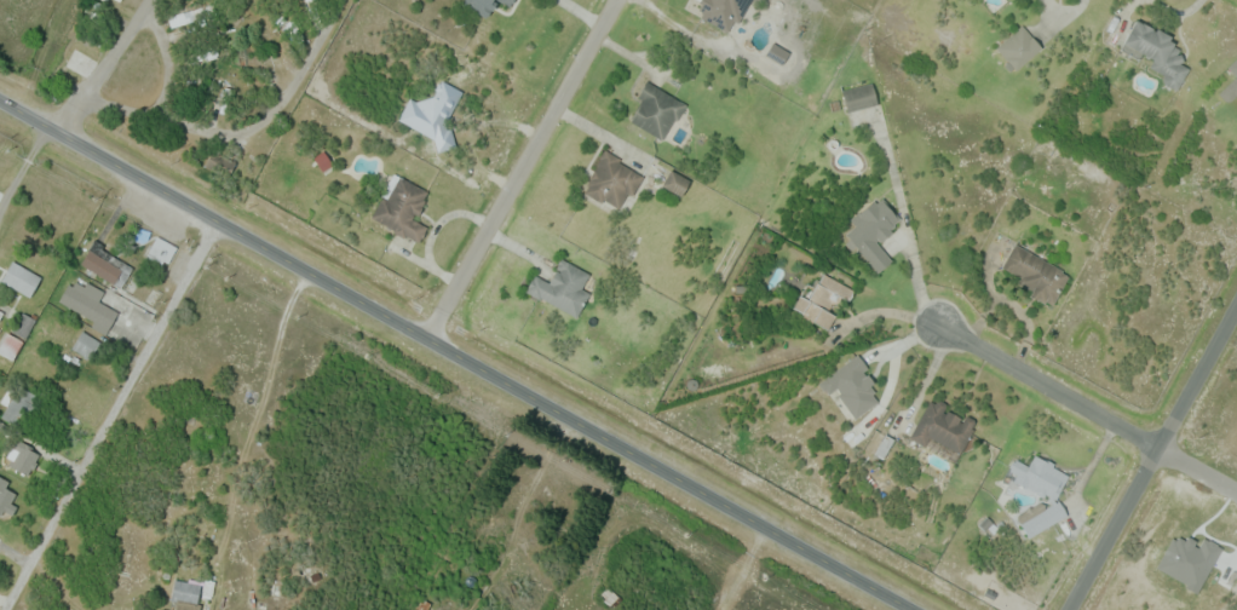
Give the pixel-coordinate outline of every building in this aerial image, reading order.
[(456,1),(457,0),(500,0),(490,21),(456,1)] [(696,16),(731,34),(749,0),(704,0),(696,16)] [(199,7),(202,22),(172,30),(168,16),(199,7)] [(1179,40),(1174,50),(1184,56),(1179,65),(1190,71),(1178,92),(1157,80),(1163,70),(1121,46),(1137,17),(1179,40)] [(1023,24),(1042,47),(1014,73),(994,50),(1023,24)] [(79,45),(94,53),(82,75),(67,65),(79,45)] [(1226,65),(1236,55),(1236,100),(1231,107),(1216,91),(1235,74),(1226,65)] [(689,105),(664,143),(634,123),(645,104),(635,98),(646,79),(689,105)] [(873,82),(879,104),(848,113),(842,91),(873,82)] [(205,166),(214,148),(237,161),(229,178),(205,166)] [(646,174),(633,196),(628,194),(618,209),(604,200),(602,203),(580,189),(605,148),(646,174)] [(334,165),(323,171),(315,157),(326,150),(334,165)] [(662,185),(671,169),(691,180),(681,196),(662,185)] [(395,172),(435,194),(419,221),(428,228),(419,246),(369,218),(395,172)] [(903,220),(876,243),(892,263),(874,277),(842,241),(852,234),(844,224),(880,194),(903,220)] [(159,235),(178,248),(166,269),(145,257),(159,235)] [(121,290),(81,264),(97,240),(105,246),(104,248),(136,269),(121,290)] [(1072,272),(1052,309),(1024,293),(1029,284),(1000,269),(1016,241),(1072,272)] [(558,255),(589,272),(583,283),(594,288),(576,320),(525,290),(536,270),(547,276),(558,255)] [(2,281),(13,260),(42,276),(30,297),(2,281)] [(809,278),(818,284),(824,274),(855,290),(845,307),(835,301),(829,311),(836,315),(827,332),(790,310),(809,278)] [(87,280),(107,292),(100,301),(120,312),(107,335),(91,327),(94,322),(59,301),(69,283),(74,286),(76,281),(84,286),(87,280)] [(23,311),(36,320),(25,339),(11,330),(23,311)] [(84,330),(102,343),(91,361),(71,347),(84,330)] [(13,359),(0,352),(0,347),(8,333),(24,341),(13,359)] [(858,353),(876,379),(867,386),(879,403),(858,418),(834,384),(824,391),(818,382),(858,353)] [(44,397),(24,430),(2,416),(10,404),(2,399),(13,382),(19,386),(22,384),(44,397)] [(933,395),(980,421),(962,454),(934,438),(928,448),(909,438),(933,395)] [(42,453),(29,477),(4,462),(18,438),(42,453)] [(1072,472),(1058,499),(1060,500),(1069,514),(1030,539),(1020,524),(1053,505),(1049,499),(1052,496),(1046,494),(1043,499),(1013,480),(1016,476),(1009,471),(1017,459),(1029,466),(1035,453),(1072,472)] [(5,518),(0,515),(0,484),(18,494),(5,518)] [(200,592),(197,609),(171,609),(176,575),(215,582),(213,594),(200,592)]
